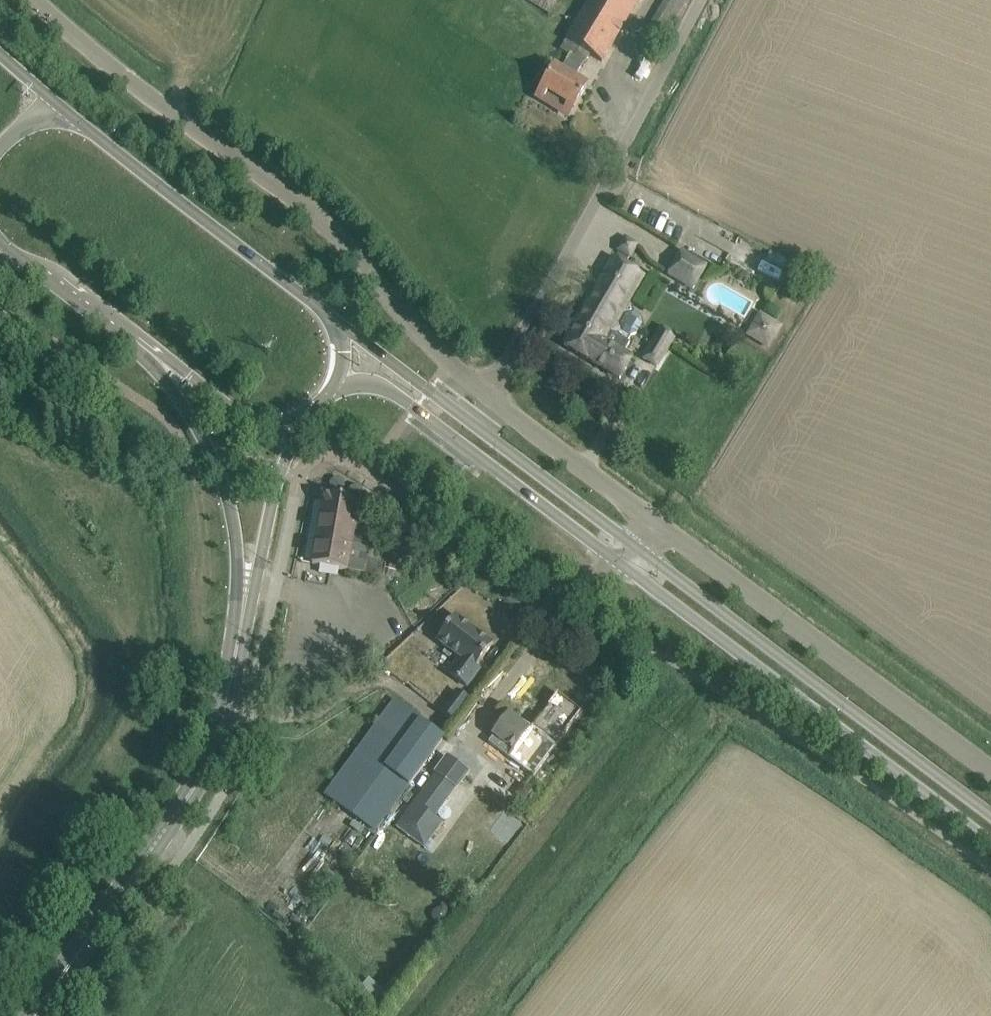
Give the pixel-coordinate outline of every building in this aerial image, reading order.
[(526,0),(550,12),(556,0),(526,0)] [(536,97),(553,107),(558,98),(574,107),(586,87),(573,80),(589,54),(601,62),(638,0),(590,0),(568,36),(560,50),(569,55),(560,71),(554,68),(542,88),(536,97)] [(688,0),(664,0),(647,29),(664,40),(688,0)] [(668,274),(695,289),(708,268),(681,252),(668,274)] [(628,300),(642,276),(613,259),(563,345),(592,362),(605,340),(628,300)] [(605,340),(592,362),(619,379),(630,362),(632,357),(623,352),(630,341),(628,340),(632,334),(637,332),(643,323),(641,316),(635,312),(633,304),(628,300),(605,340)] [(743,335),(767,350),(781,326),(757,311),(743,335)] [(654,336),(642,357),(660,368),(672,347),(654,336)] [(365,532),(367,518),(356,516),(358,502),(329,497),(323,500),(312,564),(383,576),(385,564),(366,561),(371,534),(365,532)] [(388,577),(405,581),(407,568),(390,565),(388,577)] [(446,624),(436,636),(439,638),(437,641),(460,658),(449,673),(467,687),(479,670),(475,667),(492,644),(456,616),(449,626),(446,624)] [(457,690),(441,711),(455,722),(471,700),(457,690)] [(493,735),(489,742),(508,757),(533,777),(582,711),(557,693),(530,730),(514,718),(498,739),(493,735)] [(394,700),(324,794),(356,817),(367,825),(375,831),(444,737),(394,700)] [(442,766),(397,827),(424,848),(442,823),(434,817),(464,777),(468,771),(448,757),(447,758),(442,766)]
